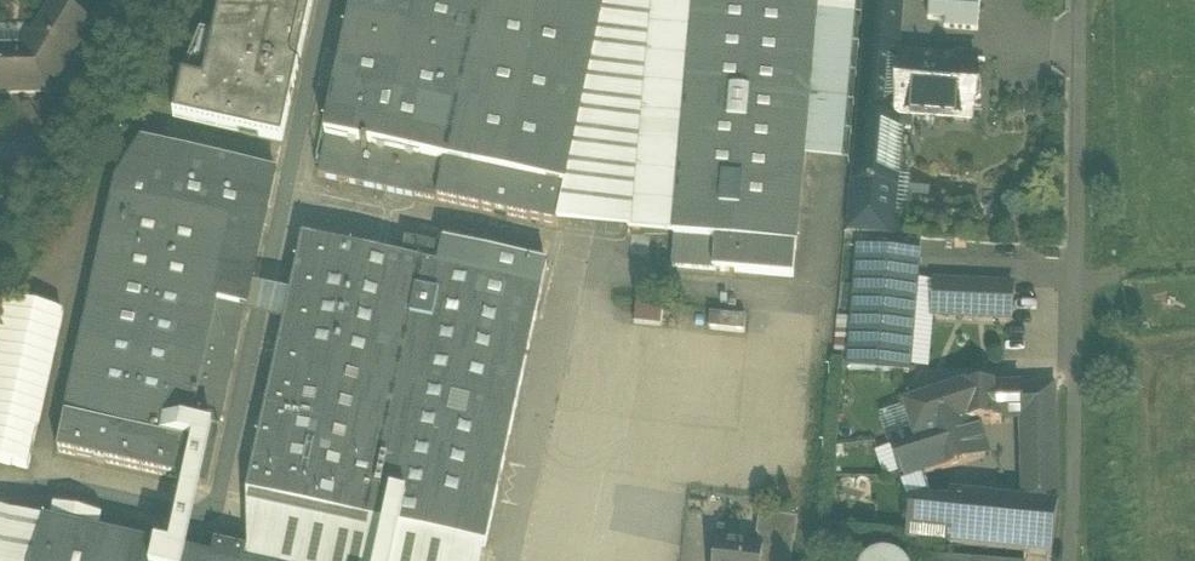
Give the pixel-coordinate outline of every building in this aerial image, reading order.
[(214,35),(201,32),(182,77),(173,117),(282,141),(313,0),(221,0),(214,35)] [(558,227),(606,0),(356,0),(318,176),(558,227)] [(674,238),(695,0),(606,0),(558,227),(674,238)] [(794,277),(804,162),(818,0),(695,0),(674,238),(672,267),(794,277)] [(804,162),(849,165),(864,0),(818,0),(804,162)] [(865,31),(900,33),(903,0),(867,0),(865,31)] [(978,30),(981,0),(930,0),(928,19),(945,20),(944,27),(978,30)] [(47,92),(86,19),(53,1),(37,32),(45,37),(38,48),(28,49),(20,49),(0,49),(0,93),(47,92)] [(898,49),(900,33),(865,31),(863,46),(890,48),(898,49)] [(37,32),(28,49),(38,48),(45,37),(37,32)] [(20,49),(20,33),(0,33),(0,49),(20,49)] [(852,182),(895,186),(900,127),(900,120),(884,119),(885,109),(890,48),(863,46),(852,182)] [(903,58),(899,110),(899,114),(912,115),(952,118),(953,102),(972,103),(974,103),(980,98),(981,87),(976,81),(974,80),(976,59),(955,58),(954,62),(903,58)] [(335,83),(336,77),(333,71),(326,70),(321,74),(320,80),(323,85),(329,86),(335,83)] [(970,120),(972,103),(953,102),(952,118),(970,120)] [(911,128),(912,115),(899,114),(899,110),(885,109),(884,119),(900,120),(900,127),(911,128)] [(203,486),(207,487),(244,316),(245,309),(217,303),(234,224),(264,230),(276,173),(143,144),(117,185),(66,420),(65,420),(58,455),(178,481),(179,481),(187,482),(203,486)] [(847,232),(890,236),(890,234),(892,217),(895,186),(852,182),(847,232)] [(900,217),(892,217),(890,234),(899,235),(900,217)] [(250,287),(264,230),(234,224),(217,303),(245,309),(250,287)] [(248,496),(486,548),(547,267),(444,244),(443,250),(406,242),(402,261),(304,239),(291,296),(285,325),(248,496)] [(849,369),(909,374),(920,253),(860,248),(849,369)] [(933,315),(1011,320),(1013,286),(935,281),(933,315)] [(285,325),(291,296),(250,287),(245,309),(244,316),(285,325)] [(29,470),(62,315),(3,302),(0,313),(0,463),(29,470)] [(635,324),(662,327),(663,308),(636,306),(635,324)] [(709,329),(744,333),(746,318),(711,315),(709,329)] [(1056,385),(1018,386),(1019,422),(1029,422),(1029,419),(1057,419),(1056,385)] [(995,423),(1019,422),(1018,386),(1001,387),(995,423)] [(966,387),(906,406),(881,414),(890,442),(914,434),(955,422),(956,427),(976,420),(977,423),(995,423),(1001,387),(966,388),(966,387)] [(1029,422),(1030,468),(1058,467),(1057,419),(1029,419),(1029,422)] [(900,473),(903,482),(921,476),(987,455),(977,423),(976,420),(956,427),(955,422),(914,434),(890,442),(892,446),(900,473)] [(1030,468),(1029,422),(1019,422),(1020,502),(1031,503),(1030,468)] [(900,473),(892,446),(875,451),(883,478),(900,473)] [(1059,506),(1058,467),(1030,468),(1031,503),(1038,504),(1059,506)] [(903,482),(910,503),(930,502),(921,476),(903,482)] [(203,486),(187,482),(171,552),(188,555),(203,486)] [(906,540),(1028,553),(1038,504),(1031,503),(1020,502),(951,493),(950,502),(930,502),(910,503),(906,540)] [(486,548),(248,496),(248,554),(247,560),(483,560),(486,548)] [(1059,506),(1038,504),(1028,553),(1052,556),(1059,506)] [(52,521),(100,531),(103,519),(55,508),(52,521)] [(43,524),(0,515),(0,560),(35,560),(43,524)] [(760,549),(762,550),(761,560),(791,560),(794,541),(795,541),(798,520),(759,515),(756,537),(761,538),(760,549)] [(248,554),(215,546),(212,560),(188,555),(171,552),(43,524),(35,560),(247,560),(248,554)] [(762,550),(760,549),(733,546),(735,530),(718,529),(714,560),(761,560),(762,550)]
